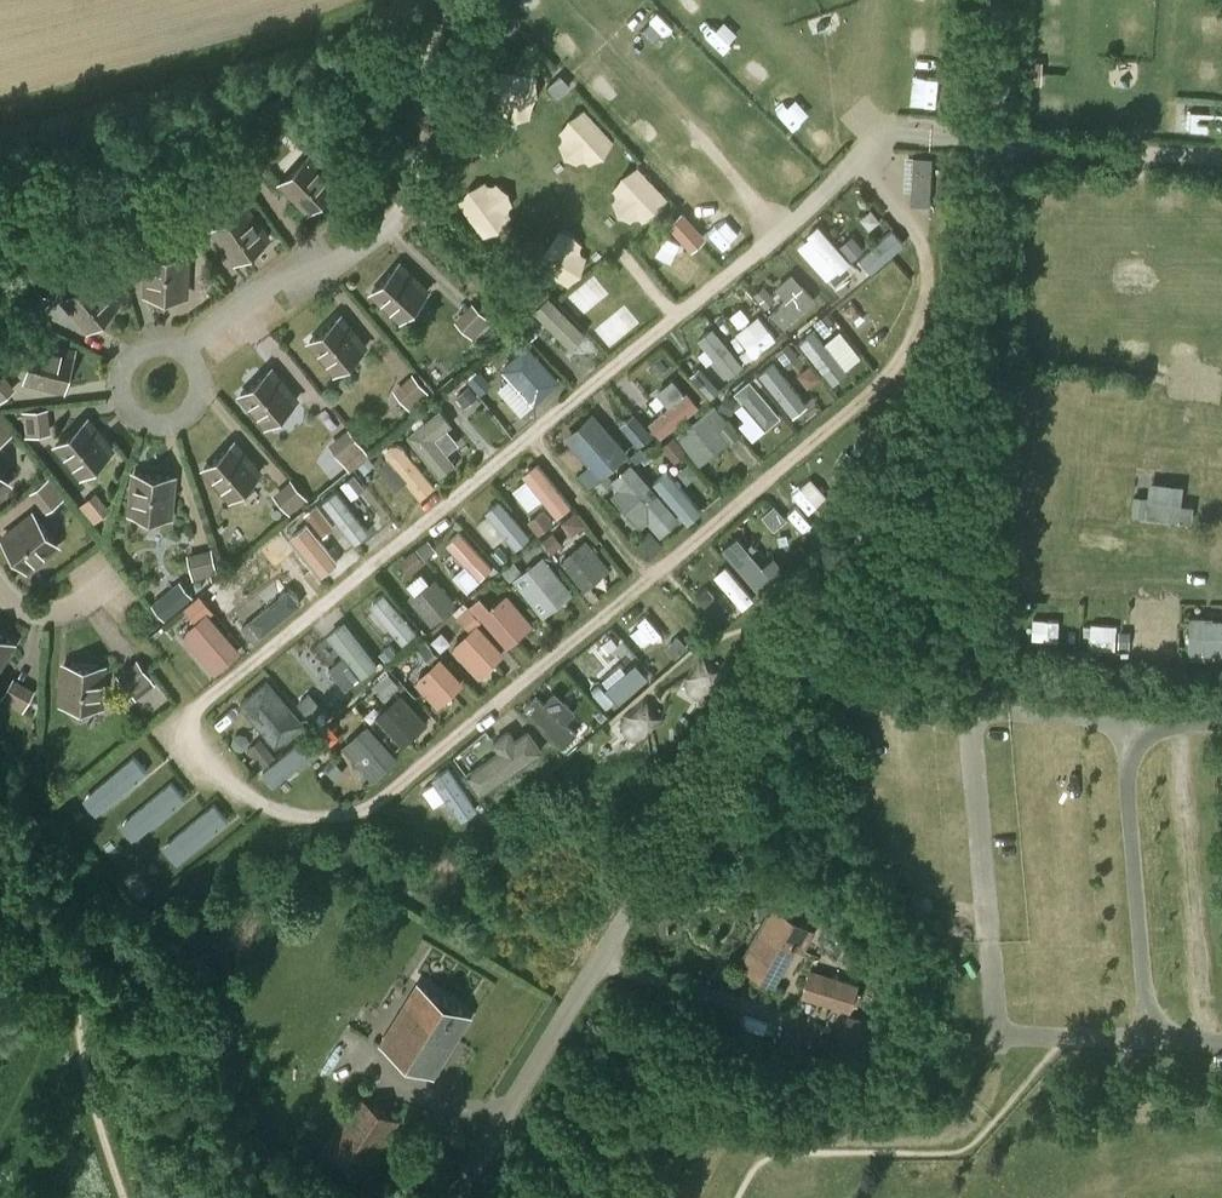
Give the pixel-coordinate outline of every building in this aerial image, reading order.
[(490,29),(497,36),(511,23),(505,16),(490,29)] [(1032,82),(1049,83),(1049,57),(1032,56),(1032,82)] [(535,114),(545,74),(503,64),(493,104),(535,114)] [(557,75),(548,84),(559,95),(568,86),(557,75)] [(1194,103),(1191,126),(1221,130),(1221,107),(1194,103)] [(584,105),(559,139),(595,167),(621,133),(584,105)] [(250,143),(230,158),(245,178),(264,163),(250,143)] [(337,183),(309,154),(281,181),(309,210),(337,183)] [(932,156),(913,155),(911,189),(911,203),(930,204),(932,156)] [(610,190),(644,224),(674,195),(640,160),(610,190)] [(501,231),(522,193),(482,171),(461,209),(501,231)] [(245,205),(213,227),(237,260),(268,238),(245,205)] [(696,247),(712,233),(686,207),(671,221),(696,247)] [(736,215),(714,232),(729,251),(751,233),(736,215)] [(136,223),(112,231),(119,254),(144,247),(136,223)] [(822,223),(801,242),(841,285),(862,265),(822,223)] [(874,270),(910,239),(897,225),(861,256),(874,270)] [(548,272),(581,279),(591,233),(557,226),(548,272)] [(692,285),(708,261),(678,241),(661,265),(692,285)] [(147,294),(185,295),(187,255),(148,254),(147,294)] [(399,263),(372,291),(401,318),(428,290),(399,263)] [(798,268),(781,281),(793,297),(777,310),(787,323),(821,299),(798,268)] [(93,273),(63,298),(89,328),(119,303),(93,273)] [(862,335),(868,329),(880,341),(891,331),(879,318),(891,307),(865,279),(836,306),(862,335)] [(18,307),(39,318),(51,296),(30,284),(18,307)] [(576,346),(593,330),(555,290),(538,306),(576,346)] [(472,302),(455,320),(473,337),(490,319),(472,302)] [(738,330),(757,354),(781,335),(761,312),(738,330)] [(310,340),(335,371),(365,347),(340,316),(310,340)] [(701,335),(733,375),(749,363),(717,323),(701,335)] [(832,379),(867,357),(847,325),(826,338),(819,326),(804,335),(832,379)] [(530,410),(565,371),(529,339),(506,366),(513,373),(502,385),(530,410)] [(26,378),(65,388),(74,350),(35,340),(26,378)] [(1163,348),(1161,365),(1187,367),(1189,350),(1163,348)] [(779,357),(763,369),(797,413),(813,401),(779,357)] [(716,393),(724,384),(702,366),(695,375),(716,393)] [(16,388),(0,368),(0,400),(16,388)] [(296,399),(271,368),(241,393),(266,424),(296,399)] [(1220,395),(1221,373),(1185,370),(1183,392),(1220,395)] [(412,372),(394,389),(410,407),(429,391),(412,372)] [(469,403),(490,385),(480,373),(458,390),(469,403)] [(673,402),(652,420),(664,434),(702,402),(678,373),(661,388),(673,402)] [(744,420),(757,436),(786,412),(755,374),(736,390),(754,412),(744,420)] [(451,447),(462,437),(451,425),(457,419),(443,404),(411,432),(446,472),(461,459),(451,447)] [(715,404),(680,430),(704,461),(739,435),(715,404)] [(49,407),(24,410),(26,434),(51,432),(49,407)] [(592,464),(584,469),(592,481),(632,455),(602,408),(570,429),(592,464)] [(14,433),(0,415),(0,443),(14,433)] [(57,443),(82,474),(112,450),(87,419),(57,443)] [(351,466),(373,453),(355,424),(333,437),(351,466)] [(677,456),(690,447),(681,433),(668,442),(677,456)] [(424,494),(438,483),(403,436),(389,446),(424,494)] [(260,472),(234,442),(204,467),(231,497),(260,472)] [(562,513),(576,501),(542,458),(527,470),(562,513)] [(637,458),(611,479),(646,522),(652,517),(665,533),(685,517),(637,458)] [(691,519),(706,507),(672,466),(657,478),(691,519)] [(10,481),(0,469),(0,489),(10,481)] [(135,472),(131,512),(170,516),(174,476),(135,472)] [(277,490),(294,510),(313,495),(295,474),(277,490)] [(797,486),(809,507),(830,495),(818,474),(797,486)] [(30,492),(46,512),(65,496),(49,476),(30,492)] [(519,482),(525,499),(541,493),(535,476),(519,482)] [(1154,478),(1153,493),(1136,493),(1136,514),(1197,515),(1197,501),(1187,501),(1187,479),(1154,478)] [(325,497),(359,540),(374,528),(340,485),(325,497)] [(521,544),(535,532),(502,496),(488,509),(521,544)] [(311,509),(332,530),(341,521),(321,500),(311,509)] [(779,503),(768,512),(778,525),(789,516),(779,503)] [(546,505),(531,518),(543,531),(558,519),(546,505)] [(580,507),(567,517),(577,530),(590,520),(580,507)] [(34,513),(2,538),(26,568),(58,543),(34,513)] [(297,530),(322,572),(342,560),(316,518),(297,530)] [(1139,537),(1186,539),(1187,525),(1140,523),(1139,537)] [(458,571),(471,586),(497,564),(464,526),(449,539),(469,562),(458,571)] [(652,555),(668,541),(655,527),(639,540),(652,555)] [(726,545),(759,584),(775,571),(742,532),(726,545)] [(429,534),(403,560),(415,571),(441,545),(429,534)] [(589,587),(616,564),(590,534),(564,556),(589,587)] [(212,547),(187,553),(193,577),(218,571),(212,547)] [(516,576),(548,614),(578,589),(546,551),(516,576)] [(745,606),(758,597),(732,561),(719,570),(745,606)] [(245,623),(260,638),(305,597),(282,572),(261,591),(270,600),(245,623)] [(438,621),(460,596),(434,574),(412,599),(438,621)] [(156,599),(171,616),(197,592),(182,575),(156,599)] [(709,583),(698,595),(724,617),(734,605),(709,583)] [(405,640),(420,628),(388,588),(373,601),(405,640)] [(459,609),(470,626),(489,613),(508,643),(538,625),(514,588),(492,602),(485,592),(459,609)] [(219,671),(247,647),(201,593),(187,605),(198,617),(183,630),(219,671)] [(1170,648),(1171,610),(1145,609),(1144,647),(1170,648)] [(1192,656),(1221,656),(1221,615),(1192,615),(1192,656)] [(1062,636),(1062,616),(1037,616),(1036,636),(1062,636)] [(318,642),(329,655),(344,643),(368,673),(384,661),(348,617),(318,642)] [(485,675),(510,648),(479,619),(454,646),(485,675)] [(1089,644),(1120,644),(1120,621),(1089,621),(1089,644)] [(0,634),(0,665),(13,642),(0,634)] [(352,653),(336,663),(348,684),(365,674),(352,653)] [(444,704),(469,679),(443,653),(418,679),(444,704)] [(117,674),(132,693),(152,677),(137,658),(117,674)] [(622,700),(653,673),(640,658),(609,685),(622,700)] [(104,665),(65,663),(63,703),(101,705),(104,665)] [(36,689),(14,676),(2,697),(23,710),(36,689)] [(283,744),(311,718),(270,676),(243,702),(283,744)] [(549,698),(541,691),(528,706),(569,743),(583,727),(572,717),(581,707),(559,687),(549,698)] [(313,689),(302,701),(316,713),(327,701),(313,689)] [(380,714),(408,742),(433,718),(404,690),(380,714)] [(378,779),(404,755),(370,719),(345,743),(378,779)] [(514,727),(497,736),(504,749),(471,768),(482,787),(548,750),(535,726),(519,736),(514,727)] [(268,730),(255,741),(270,758),(283,746),(268,730)] [(275,761),(291,781),(310,766),(294,746),(275,761)] [(84,797),(100,815),(153,768),(136,750),(84,797)] [(467,817),(484,804),(452,763),(435,776),(467,817)] [(178,779),(120,819),(133,838),(192,799),(178,779)] [(177,862),(233,817),(218,799),(163,844),(177,862)] [(774,906),(740,963),(772,982),(794,944),(801,948),(812,928),(774,906)] [(809,969),(801,996),(832,1005),(849,1009),(850,1010),(859,983),(809,969)] [(472,1016),(417,981),(379,1041),(435,1076),(472,1016)] [(858,1016),(848,1014),(847,1013),(840,1040),(866,1047),(874,1021),(858,1016)] [(357,1093),(318,1153),(361,1182),(400,1121),(357,1093)]
